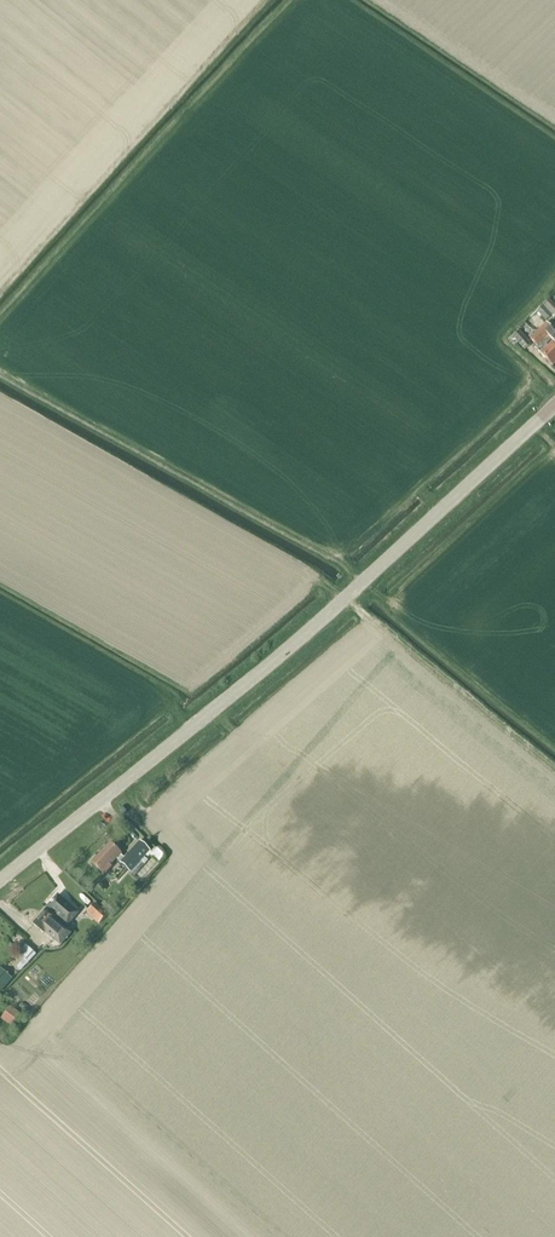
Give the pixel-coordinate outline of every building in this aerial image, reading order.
[(554,318),(554,317),(554,307),(550,301),(543,307),(554,318)] [(537,313),(546,322),(552,316),(543,307),(537,313)] [(538,332),(554,350),(554,329),(554,328),(552,330),(547,324),(538,332)] [(513,338),(524,351),(531,345),(519,332),(513,338)] [(554,365),(554,350),(538,332),(530,340),(537,347),(535,349),(552,367),(554,365)] [(124,859),(120,856),(121,855),(109,844),(91,863),(104,875),(111,868),(110,867),(116,861),(130,874),(150,853),(140,843),(124,859)] [(57,896),(46,909),(58,920),(66,927),(78,914),(57,896)] [(114,909),(105,902),(101,906),(113,917),(120,909),(117,906),(114,909)] [(87,913),(98,925),(108,916),(96,904),(87,913)] [(58,920),(46,909),(33,925),(44,935),(45,934),(60,946),(62,944),(70,934),(56,922),(58,920)] [(24,959),(25,960),(16,969),(20,972),(28,964),(29,964),(36,956),(31,951),(24,959)] [(12,979),(0,969),(0,992),(12,979)] [(1,1020),(11,1028),(20,1015),(10,1007),(1,1020)]
